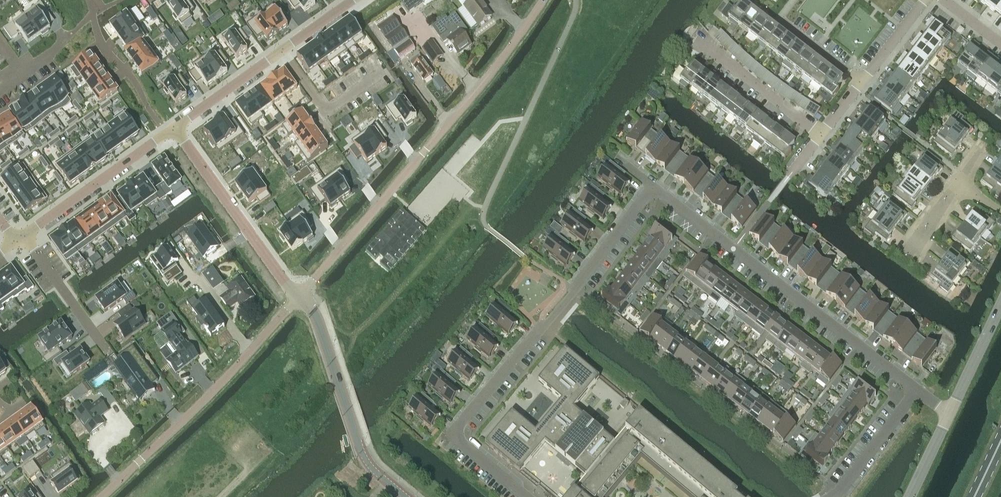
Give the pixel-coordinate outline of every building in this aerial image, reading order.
[(166,4),(174,14),(172,16),(176,21),(178,19),(182,25),(192,18),(189,13),(194,10),(187,0),(186,0),(182,3),(180,0),(171,0),(166,4)] [(295,9),(300,5),(305,12),(315,5),(312,0),(288,0),(295,9)] [(491,17),(479,0),(474,0),(464,7),(479,26),(491,17)] [(987,7),(994,13),(995,12),(999,15),(1000,13),(1000,0),(992,0),(987,7)] [(41,2),(24,15),(39,36),(41,34),(42,36),(49,31),(48,30),(50,28),(49,26),(42,17),(48,13),(41,2)] [(739,26),(751,11),(742,4),(736,11),(728,5),(721,14),(722,16),(727,21),(729,18),(739,26)] [(272,5),(262,12),(278,34),(278,33),(288,26),(283,19),(288,16),(281,5),(275,9),(272,5)] [(111,24),(110,25),(111,26),(118,37),(119,38),(139,23),(130,11),(127,13),(125,14),(126,14),(111,25),(111,24)] [(748,33),(760,18),(751,11),(739,26),(748,33)] [(262,12),(247,23),(257,38),(263,34),(268,41),(278,34),(262,12)] [(471,46),(464,36),(468,33),(455,14),(440,25),(445,32),(438,38),(443,44),(447,41),(458,56),(471,46)] [(24,15),(4,29),(11,39),(20,33),(28,44),(39,36),(24,15)] [(392,17),(378,28),(393,49),(407,39),(392,17)] [(350,18),(341,25),(352,42),(355,46),(365,39),(358,29),(359,28),(356,23),(354,24),(350,18)] [(757,40),(769,25),(760,18),(748,33),(757,40)] [(925,34),(943,47),(951,38),(941,30),(942,27),(932,19),(926,26),(929,29),(925,34)] [(139,23),(119,38),(127,49),(143,38),(144,39),(144,38),(148,35),(139,23)] [(341,25),(333,31),(344,47),(352,42),(341,25)] [(766,47),(778,32),(769,25),(757,40),(766,47)] [(960,36),(964,31),(960,27),(956,33),(960,36)] [(232,29),(221,37),(237,58),(247,51),(243,44),(248,40),(240,29),(235,33),(232,29)] [(333,31),(323,37),(338,58),(347,51),(344,47),(333,31)] [(776,54),(787,39),(778,32),(766,47),(776,54)] [(943,47),(925,34),(921,39),(918,36),(915,41),(936,57),(943,47)] [(323,37),(315,44),(326,61),(329,64),(338,58),(323,37)] [(126,50),(124,51),(125,52),(133,62),(133,63),(152,50),(144,39),(143,38),(127,49),(126,50)] [(720,44),(723,47),(728,40),(725,38),(720,44)] [(393,50),(400,60),(415,49),(408,39),(393,50)] [(785,61),(796,46),(787,39),(776,54),(785,61)] [(732,43),(728,40),(723,47),(727,50),(732,43)] [(928,66),(936,57),(915,41),(911,45),(915,48),(911,53),(928,66)] [(422,50),(432,64),(443,56),(433,42),(422,50)] [(958,63),(967,71),(981,53),(976,49),(979,46),(974,42),(958,63)] [(315,44),(306,50),(317,67),(326,61),(315,44)] [(794,68),(805,53),(796,46),(785,61),(782,65),(791,72),(794,68)] [(152,50),(133,63),(134,64),(141,74),(142,76),(143,75),(158,64),(159,64),(159,63),(161,62),(152,50)] [(306,50),(297,57),(309,73),(317,67),(306,50)] [(212,51),(202,58),(217,80),(227,72),(222,66),(228,62),(220,51),(215,55),(212,51)] [(740,62),(745,56),(741,53),(736,60),(740,62)] [(805,53),(794,68),(803,75),(814,60),(805,53)] [(928,66),(911,53),(907,58),(903,55),(900,60),(921,76),(928,66)] [(977,78),(993,57),(989,54),(986,57),(981,53),(967,71),(977,78)] [(92,55),(70,70),(77,80),(81,77),(81,76),(98,64),(92,55)] [(424,82),(433,76),(419,56),(410,63),(424,82)] [(745,56),(740,62),(744,65),(749,59),(745,56)] [(977,78),(986,86),(1000,68),(995,64),(998,61),(993,57),(977,78)] [(194,69),(189,73),(197,84),(202,80),(207,87),(217,80),(202,58),(192,65),(194,69)] [(823,67),(814,60),(803,75),(812,82),(823,67)] [(896,72),(914,85),(921,76),(900,60),(897,64),(900,67),(896,72)] [(98,64),(81,76),(81,77),(87,85),(105,73),(98,64)] [(687,89),(690,91),(708,67),(704,65),(700,70),(694,65),(688,72),(686,71),(685,72),(680,68),(673,76),(673,78),(679,83),(681,80),(689,86),(687,89)] [(697,95),(699,97),(717,74),(713,72),(709,77),(703,73),(708,67),(690,91),(692,88),(698,93),(697,95)] [(821,89),(833,74),(823,67),(812,82),(821,89)] [(758,77),(763,71),(759,68),(754,74),(758,77)] [(1000,86),(1000,69),(1000,68),(986,86),(996,93),(1000,86)] [(277,76),(272,79),(284,97),(296,89),(297,88),(296,87),(285,72),(285,71),(284,70),(283,71),(277,76)] [(763,71),(758,77),(762,80),(766,74),(763,71)] [(914,85),(896,72),(892,77),(889,74),(885,79),(906,95),(914,85)] [(105,73),(87,85),(93,94),(111,81),(105,73)] [(702,99),(703,97),(710,102),(721,87),(716,82),(720,77),(717,74),(699,97),(702,99)] [(833,74),(821,89),(833,98),(839,90),(837,88),(842,81),(833,74)] [(171,75),(161,83),(165,88),(163,89),(167,94),(168,93),(176,104),(187,96),(182,90),(188,86),(180,75),(174,79),(171,75)] [(438,76),(433,80),(439,88),(442,89),(446,86),(438,76)] [(55,79),(46,85),(61,107),(71,100),(55,79)] [(261,87),(260,88),(273,106),(273,105),(284,97),(272,79),(267,83),(261,88),(261,87)] [(881,91),(899,104),(906,95),(885,79),(882,83),(885,86),(881,91)] [(111,81),(93,94),(100,103),(118,91),(111,81)] [(776,91),(781,85),(777,82),(772,88),(776,91)] [(46,85),(37,92),(53,113),(61,107),(46,85)] [(781,85),(776,91),(780,94),(785,88),(781,85)] [(731,86),(727,91),(721,87),(710,102),(716,107),(715,109),(717,111),(735,88),(731,86)] [(260,88),(249,96),(261,113),(272,106),(273,106),(260,88),(259,88),(260,88)] [(738,91),(735,88),(717,111),(720,113),(721,111),(728,116),(740,101),(734,96),(738,91)] [(899,104),(881,91),(877,96),(874,93),(870,98),(892,114),(899,104)] [(37,92),(28,98),(44,120),(53,113),(37,92)] [(795,104),(800,98),(796,95),(791,101),(795,104)] [(237,104),(236,105),(237,106),(248,122),(248,123),(249,123),(251,126),(264,117),(261,113),(249,96),(237,104)] [(401,96),(386,107),(396,122),(401,118),(407,127),(413,123),(412,121),(416,118),(401,96)] [(28,98),(20,104),(35,126),(44,120),(28,98)] [(803,101),(800,98),(795,104),(798,107),(803,101)] [(746,105),(740,101),(728,116),(735,121),(733,123),(736,125),(753,102),(750,100),(746,105)] [(758,115),(752,110),(756,105),(753,102),(736,125),(735,126),(743,133),(746,130),(758,115)] [(20,104),(11,111),(26,132),(35,126),(20,104)] [(885,122),(868,109),(864,106),(861,111),(864,113),(860,118),(878,132),(885,122)] [(810,114),(814,117),(819,110),(815,107),(810,114)] [(123,112),(114,119),(117,123),(117,122),(130,140),(138,134),(123,112)] [(302,112),(282,126),(289,136),(293,133),(309,121),(302,112)] [(944,129),(961,143),(967,135),(968,136),(972,130),(962,122),(964,119),(955,112),(949,120),(950,121),(944,129)] [(658,120),(663,124),(668,117),(663,113),(658,120)] [(9,114),(0,121),(15,142),(25,136),(9,114)] [(764,119),(758,115),(746,130),(753,135),(751,137),(754,138),(754,139),(771,116),(768,114),(764,119)] [(224,116),(213,124),(228,146),(244,135),(234,120),(229,124),(224,116)] [(776,129),(770,124),(774,119),(771,116),(754,139),(754,138),(752,140),(761,148),(764,144),(776,129)] [(878,132),(860,118),(856,124),(853,121),(849,125),(870,142),(878,132)] [(631,135),(627,142),(641,153),(654,135),(650,132),(653,128),(643,120),(640,124),(635,131),(633,129),(630,134),(631,135)] [(0,121),(0,139),(7,149),(15,142),(0,121)] [(309,121),(293,133),(298,141),(315,130),(309,121)] [(117,123),(109,128),(121,146),(130,140),(117,122),(117,123)] [(377,123),(361,134),(376,156),(387,149),(382,141),(387,138),(377,123)] [(213,124),(203,131),(210,141),(208,142),(213,148),(215,147),(219,153),(228,146),(213,124)] [(845,137),(863,151),(870,142),(849,125),(846,130),(849,132),(845,137)] [(101,134),(113,152),(121,146),(109,128),(101,134)] [(782,133),(776,129),(764,144),(771,149),(769,152),(771,153),(789,130),(786,128),(782,133)] [(955,150),(961,143),(944,129),(934,143),(952,157),(956,151),(955,150)] [(298,141),(294,144),(301,153),(322,139),(315,130),(298,141)] [(792,133),(789,130),(771,153),(774,155),(776,153),(785,160),(791,152),(789,150),(794,143),(788,138),(792,133)] [(99,131),(90,138),(91,138),(105,158),(113,152),(101,134),(99,131)] [(354,146),(349,149),(357,160),(362,156),(367,163),(376,156),(361,134),(351,141),(354,146)] [(654,135),(641,153),(655,164),(656,163),(669,146),(654,135)] [(863,151),(845,137),(841,143),(838,140),(835,144),(856,161),(863,151)] [(90,138),(82,144),(97,166),(106,160),(106,159),(105,158),(91,138),(90,138)] [(322,139),(301,153),(308,162),(328,148),(322,139)] [(82,144),(73,151),(88,172),(97,166),(82,144)] [(856,161),(835,144),(831,149),(835,151),(831,156),(848,170),(856,161)] [(669,146),(656,163),(671,174),(684,156),(670,145),(669,146)] [(73,151),(64,157),(79,178),(88,172),(73,151)] [(924,155),(914,168),(931,182),(937,174),(938,175),(942,169),(938,166),(941,163),(927,152),(924,155)] [(684,156),(671,174),(685,185),(697,168),(698,167),(684,156)] [(820,163),(841,180),(848,170),(831,156),(827,162),(823,159),(820,163)] [(64,157),(55,164),(70,185),(79,178),(64,157)] [(1000,175),(1000,157),(998,160),(999,161),(993,169),(1000,175)] [(155,166),(153,167),(164,182),(158,187),(166,197),(172,192),(170,189),(181,181),(178,177),(177,175),(176,175),(169,165),(169,164),(168,163),(165,159),(163,160),(162,160),(161,161),(156,165),(156,164),(155,165),(155,166)] [(238,159),(228,166),(232,171),(242,164),(238,159)] [(628,184),(618,177),(622,172),(611,163),(598,179),(606,185),(605,187),(612,192),(613,190),(620,196),(628,184)] [(834,189),(841,180),(820,163),(817,168),(820,170),(816,175),(834,189)] [(23,165),(2,180),(8,189),(30,173),(23,165)] [(242,179),(235,184),(242,194),(260,182),(249,167),(238,174),(242,179)] [(307,168),(291,179),(296,186),(312,175),(307,168)] [(685,185),(684,186),(698,197),(712,179),(697,168),(685,185)] [(914,168),(904,182),(921,195),(931,182),(914,168)] [(340,169),(325,179),(340,201),(350,194),(346,187),(351,183),(340,169)] [(993,169),(987,176),(986,176),(982,182),(992,190),(990,193),(999,200),(1000,197),(1000,175),(993,169)] [(30,173),(8,189),(14,197),(35,182),(30,173)] [(826,199),(834,189),(816,175),(812,181),(809,178),(803,185),(814,194),(816,191),(826,199)] [(143,178),(131,187),(143,204),(146,208),(158,199),(160,201),(166,197),(158,187),(153,191),(143,178)] [(325,179),(310,190),(320,205),(325,201),(331,210),(337,206),(336,204),(340,201),(325,179)] [(712,179),(698,197),(713,208),(714,207),(726,190),(712,179)] [(590,184),(598,189),(600,186),(593,181),(592,181),(591,183),(590,184)] [(14,197),(13,198),(16,202),(17,202),(20,205),(41,190),(35,182),(14,197)] [(260,182),(242,194),(250,205),(256,200),(260,205),(271,197),(260,182)] [(904,182),(893,195),(911,209),(916,203),(915,203),(921,195),(904,182)] [(131,187),(119,195),(128,208),(122,212),(127,218),(130,223),(136,218),(132,212),(143,204),(131,187)] [(610,208),(600,200),(604,196),(592,187),(580,203),(588,209),(587,210),(594,216),(595,214),(602,219),(610,208)] [(726,190),(714,207),(728,218),(741,200),(727,189),(726,190)] [(41,190),(20,205),(26,214),(48,199),(41,190)] [(105,201),(99,205),(115,227),(127,218),(122,212),(111,197),(107,200),(106,200),(105,201)] [(741,200),(728,218),(742,229),(756,211),(741,200)] [(879,214),(896,228),(902,220),(902,221),(907,215),(889,201),(879,214)] [(273,203),(263,210),(266,215),(277,208),(273,203)] [(99,205),(87,214),(102,236),(115,227),(99,205)] [(370,246),(366,251),(375,259),(379,254),(380,255),(382,256),(384,258),(380,263),(381,264),(389,271),(425,229),(418,223),(417,222),(414,220),(413,218),(402,209),(370,246)] [(592,232),(582,224),(586,219),(574,211),(562,227),(570,233),(568,234),(576,240),(577,238),(583,243),(592,232)] [(969,217),(963,225),(980,238),(986,230),(988,232),(995,223),(986,216),(983,219),(973,211),(968,217),(969,217)] [(302,212),(288,223),(303,244),(307,241),(308,243),(314,239),(308,230),(313,227),(302,212)] [(75,221),(75,222),(90,244),(102,236),(87,214),(81,218),(79,219),(79,220),(76,222),(75,221)] [(896,228),(879,214),(872,223),(871,221),(864,230),(873,236),(875,234),(886,242),(891,236),(890,235),(896,228)] [(750,235),(765,246),(778,228),(764,217),(750,235)] [(67,228),(63,231),(78,253),(90,244),(75,222),(74,222),(75,223),(68,228),(67,228)] [(288,223),(277,230),(281,236),(279,237),(283,244),(286,242),(293,252),(303,244),(288,223)] [(980,238),(963,225),(957,233),(956,232),(952,238),(970,252),(980,238)] [(203,226),(188,237),(204,258),(218,247),(203,226)] [(765,246),(779,257),(793,239),(778,228),(765,246)] [(656,230),(648,239),(650,240),(650,239),(668,253),(668,252),(672,248),(677,241),(667,233),(667,234),(668,234),(665,237),(657,231),(656,230)] [(59,234),(51,240),(66,261),(78,253),(63,231),(59,234)] [(574,256),(564,248),(567,243),(556,235),(544,250),(551,256),(550,258),(557,263),(559,262),(565,267),(574,256)] [(650,240),(643,248),(658,259),(662,262),(669,253),(668,252),(668,253),(650,239),(650,240)] [(806,251),(793,241),(794,240),(793,239),(779,257),(778,258),(793,269),(806,251)] [(150,259),(163,277),(170,272),(175,279),(182,274),(177,267),(177,266),(175,263),(178,261),(168,246),(150,259)] [(643,248),(637,257),(646,264),(651,268),(655,271),(662,262),(658,259),(643,248)] [(941,263),(959,276),(969,263),(951,249),(947,255),(941,263)] [(807,280),(808,279),(821,262),(806,251),(793,269),(807,280)] [(637,257),(630,265),(645,276),(649,279),(655,271),(651,268),(646,264),(637,257)] [(706,265),(707,265),(708,264),(698,257),(683,277),(692,284),(706,265)] [(808,279),(822,290),(836,272),(822,262),(821,263),(821,262),(808,279)] [(959,276),(941,263),(936,271),(935,270),(930,276),(941,284),(939,287),(947,294),(954,286),(952,284),(959,276)] [(630,265),(624,274),(642,288),(649,279),(645,276),(630,265)] [(715,271),(707,265),(706,265),(692,284),(701,290),(715,271)] [(214,266),(204,274),(211,285),(225,281),(214,266)] [(0,277),(0,279),(13,298),(14,299),(26,290),(28,292),(34,288),(26,277),(21,282),(11,268),(0,277)] [(712,293),(724,278),(715,271),(701,290),(710,297),(713,293),(712,293)] [(822,290),(836,301),(850,283),(836,272),(822,290)] [(624,274),(617,282),(632,294),(631,294),(635,297),(642,288),(624,274)] [(732,285),(732,284),(724,278),(712,293),(713,293),(721,299),(732,285)] [(4,309),(2,306),(13,298),(0,279),(0,312),(4,309)] [(241,308),(245,305),(247,306),(249,306),(250,304),(251,303),(251,301),(255,298),(241,279),(227,289),(230,292),(221,299),(229,310),(238,304),(241,308)] [(625,302),(626,302),(631,294),(632,294),(617,282),(611,290),(610,291),(625,302)] [(729,306),(742,290),(733,283),(732,284),(732,285),(721,299),(729,306)] [(863,295),(850,285),(851,284),(850,283),(836,301),(836,302),(850,313),(863,295)] [(136,297),(132,292),(126,297),(118,285),(116,286),(115,284),(110,288),(111,289),(96,300),(105,312),(123,300),(126,304),(136,297)] [(625,302),(610,291),(611,290),(610,290),(602,299),(612,306),(610,309),(609,309),(620,318),(630,305),(626,302),(625,302)] [(750,298),(751,297),(742,290),(729,306),(738,312),(749,298),(750,298)] [(864,324),(865,323),(878,306),(863,295),(850,313),(864,324)] [(194,298),(187,303),(199,319),(196,321),(202,330),(205,328),(207,331),(206,331),(207,333),(208,333),(211,337),(212,337),(211,336),(224,327),(225,327),(206,300),(206,301),(200,306),(194,298)] [(758,304),(750,298),(749,298),(738,312),(734,316),(744,323),(747,319),(746,319),(758,304)] [(517,325),(507,316),(511,312),(500,303),(487,318),(494,324),(493,326),(500,332),(501,330),(508,335),(517,325)] [(766,311),(758,304),(746,319),(747,319),(755,325),(755,326),(766,311)] [(865,323),(879,334),(893,316),(879,306),(878,307),(878,306),(865,323)] [(114,325),(125,339),(145,325),(135,310),(133,311),(130,307),(118,315),(122,320),(114,325)] [(752,329),(761,337),(776,317),(767,310),(766,311),(755,326),(755,325),(752,329)] [(185,333),(172,314),(157,324),(162,332),(171,344),(166,347),(174,357),(167,361),(176,374),(198,357),(189,345),(188,346),(181,336),(185,333)] [(695,326),(700,319),(695,315),(692,319),(690,322),(695,326)] [(906,328),(907,327),(893,316),(879,334),(894,345),(906,328)] [(650,339),(661,324),(652,317),(640,333),(649,340),(650,339)] [(789,328),(790,327),(781,320),(766,340),(775,347),(789,328)] [(41,339),(39,340),(49,354),(43,358),(47,364),(61,354),(58,349),(72,338),(62,324),(60,325),(59,324),(53,328),(54,329),(47,335),(45,333),(40,337),(41,339)] [(658,345),(670,331),(661,324),(650,339),(658,345)] [(497,348),(488,339),(492,335),(481,326),(468,341),(475,347),(474,349),(481,355),(482,353),(488,358),(497,348)] [(797,335),(797,334),(789,328),(775,347),(783,354),(787,350),(786,350),(797,335)] [(893,346),(907,357),(921,340),(906,328),(894,345),(893,346)] [(667,352),(678,337),(670,331),(658,345),(667,352)] [(806,342),(807,340),(798,333),(797,334),(797,335),(786,350),(787,350),(795,356),(806,341),(806,342)] [(675,359),(687,344),(678,337),(667,352),(675,358),(675,359)] [(935,354),(933,353),(935,351),(921,340),(907,357),(922,368),(926,362),(930,358),(931,359),(935,354)] [(814,348),(806,342),(806,341),(795,356),(803,362),(803,363),(815,348),(814,348)] [(684,365),(695,350),(687,344),(675,359),(675,358),(674,359),(683,367),(684,365)] [(108,359),(136,397),(158,381),(133,346),(117,358),(114,354),(108,359)] [(812,370),(812,369),(823,354),(815,348),(803,363),(803,362),(800,366),(809,374),(812,370)] [(478,371),(468,362),(472,358),(461,349),(448,364),(456,370),(455,372),(461,378),(463,376),(469,381),(478,371)] [(614,443),(574,409),(599,378),(565,349),(538,381),(562,401),(535,432),(512,413),(485,444),(520,473),(545,443),(562,457),(559,460),(565,466),(568,462),(585,476),(614,443)] [(704,357),(703,357),(695,350),(684,365),(692,371),(693,372),(704,357)] [(67,352),(53,361),(58,367),(62,364),(71,376),(89,363),(81,351),(71,358),(67,352)] [(832,361),(831,361),(824,355),(823,354),(812,369),(812,370),(820,376),(832,361)] [(691,373),(701,380),(713,364),(704,357),(693,372),(692,371),(691,373)] [(817,379),(826,387),(841,367),(832,360),(831,361),(832,361),(820,376),(817,379)] [(926,362),(922,368),(926,371),(927,371),(931,366),(926,362)] [(720,363),(705,383),(715,390),(715,389),(729,370),(720,363)] [(729,370),(715,389),(724,396),(738,377),(730,371),(729,370)] [(459,394),(449,385),(453,381),(442,372),(429,387),(436,393),(435,395),(442,401),(443,399),(450,404),(459,394)] [(738,377),(724,396),(732,402),(743,387),(744,388),(747,384),(738,377)] [(868,388),(869,388),(858,379),(848,392),(867,406),(868,407),(875,398),(865,390),(868,388)] [(80,387),(86,395),(91,391),(85,383),(80,387)] [(98,391),(106,402),(112,397),(104,387),(98,391)] [(732,402),(731,403),(732,404),(740,410),(752,394),(744,388),(743,387),(732,402)] [(752,394),(740,410),(749,417),(750,416),(749,415),(761,400),(764,396),(756,389),(752,394)] [(860,414),(867,406),(848,392),(841,400),(860,414)] [(440,417),(430,408),(434,404),(422,395),(409,410),(417,416),(416,418),(423,424),(424,422),(430,427),(440,417)] [(761,400),(749,415),(750,416),(758,422),(769,407),(772,403),(773,402),(764,396),(761,400)] [(619,406),(624,409),(629,403),(625,400),(619,406)] [(854,423),(860,415),(860,414),(841,400),(835,409),(854,423)] [(99,418),(108,411),(100,401),(91,407),(89,404),(74,415),(90,436),(104,425),(99,418)] [(769,407),(758,422),(766,428),(778,414),(777,413),(780,409),(772,403),(769,407)] [(45,427),(31,408),(22,414),(35,432),(34,432),(36,434),(45,427)] [(778,414),(766,428),(775,435),(786,420),(787,421),(790,417),(780,409),(777,413),(778,414)] [(847,432),(853,423),(854,423),(835,409),(828,418),(832,421),(832,420),(835,423),(847,432)] [(639,412),(614,443),(585,476),(568,496),(605,496),(641,455),(691,496),(741,496),(639,412)] [(26,438),(34,432),(35,432),(22,414),(13,420),(25,436),(24,436),(26,438)] [(16,442),(24,436),(25,436),(13,420),(5,427),(16,442)] [(775,435),(774,436),(775,436),(783,443),(795,427),(787,421),(786,420),(775,435)] [(847,432),(835,423),(832,420),(832,421),(826,429),(827,430),(841,440),(847,432)] [(7,449),(8,448),(16,442),(5,427),(0,430),(0,439),(7,449)] [(841,440),(827,430),(826,429),(819,437),(834,449),(841,440)] [(834,449),(819,437),(815,434),(809,443),(827,457),(828,457),(834,449)] [(0,439),(0,457),(9,450),(8,448),(7,449),(0,439)] [(829,458),(828,457),(827,457),(809,443),(799,455),(810,464),(811,463),(810,463),(812,460),(822,467),(829,458)] [(33,461),(28,465),(35,475),(40,472),(33,461)] [(55,482),(52,485),(59,495),(81,480),(70,464),(51,477),(55,482)] [(30,479),(35,475),(28,465),(22,469),(30,479)]
